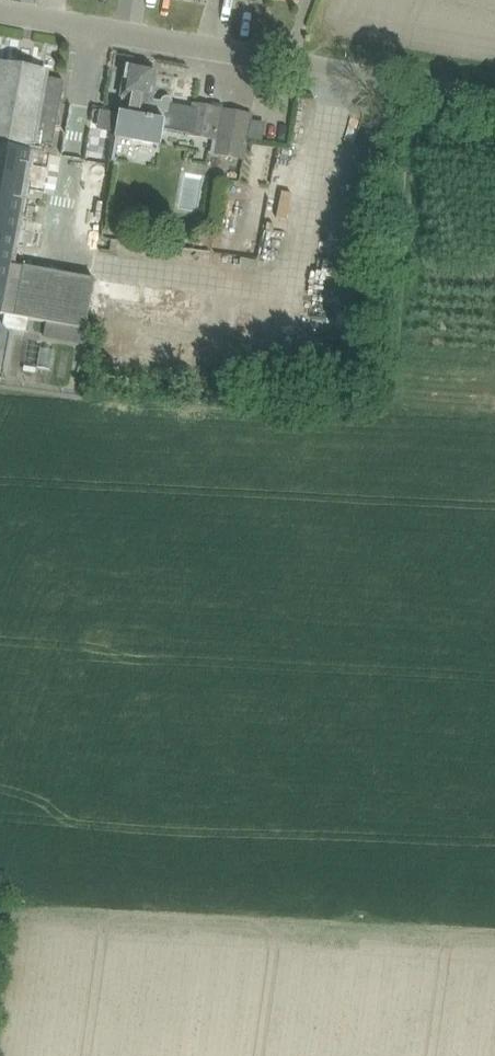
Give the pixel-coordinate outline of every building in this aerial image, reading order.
[(1,314),(9,266),(31,152),(43,154),(45,145),(53,147),(65,82),(48,78),(49,71),(0,62),(0,313),(1,314)] [(128,67),(115,138),(161,146),(167,115),(171,116),(173,104),(172,100),(169,97),(164,98),(162,102),(152,100),(157,73),(128,67)] [(193,103),(190,119),(220,125),(217,141),(215,155),(245,161),(247,147),(253,114),(198,104),(193,103)] [(131,335),(175,340),(184,269),(140,264),(131,335)] [(206,308),(208,292),(193,291),(191,306),(206,308)] [(29,319),(32,319),(34,308),(25,306),(23,318),(29,319)] [(32,319),(41,321),(43,309),(34,308),(32,319)] [(52,311),(43,309),(41,321),(50,322),(52,311)] [(52,311),(50,322),(59,324),(61,312),(52,311)] [(68,325),(70,314),(61,312),(59,324),(68,325)] [(78,315),(70,314),(68,325),(76,327),(78,315)] [(23,318),(5,315),(3,325),(7,331),(27,334),(29,319),(23,318)] [(78,315),(76,327),(86,329),(88,317),(78,315)]
